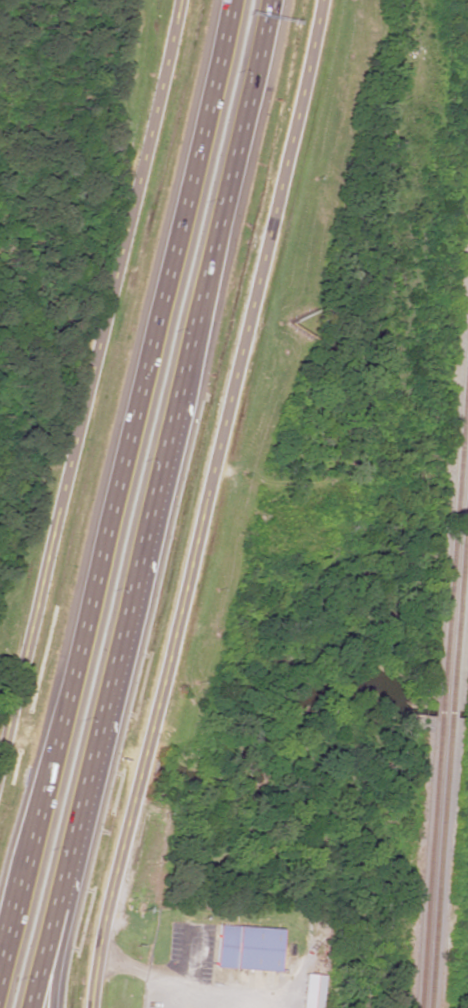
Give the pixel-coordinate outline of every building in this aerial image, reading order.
[(212,968),(275,971),(277,928),(214,925),(212,968)] [(318,975),(299,974),(298,1007),(317,1007),(318,975)]
